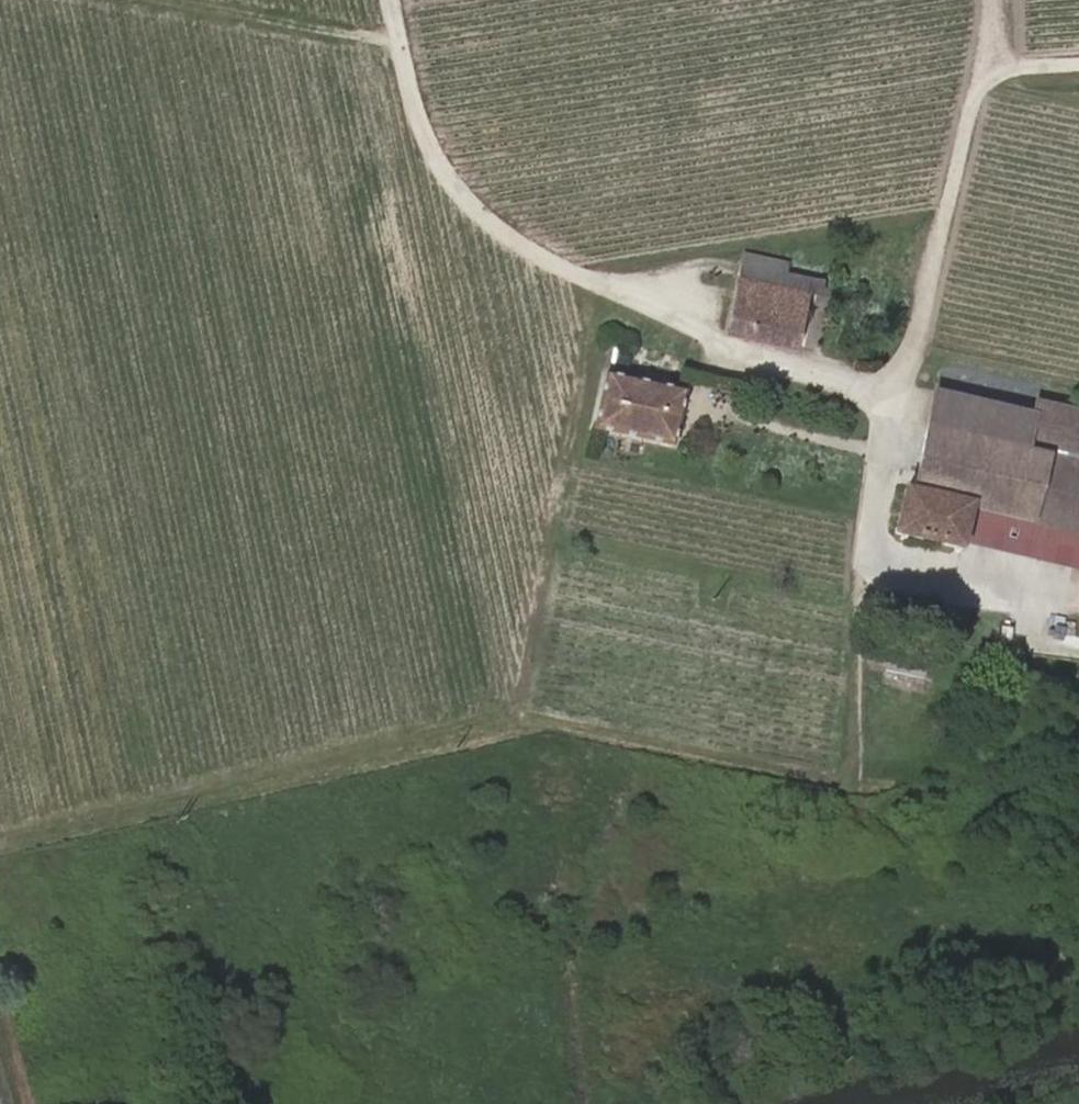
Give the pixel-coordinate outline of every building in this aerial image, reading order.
[(819,279),(747,264),(732,327),(789,339),(802,290),(815,292),(819,279)] [(678,393),(612,379),(601,422),(666,436),(678,393)] [(1026,453),(1034,416),(935,392),(931,407),(950,411),(946,433),(1026,453)] [(1037,403),(1034,416),(1026,453),(1078,466),(1078,413),(1037,403)] [(931,407),(912,490),(905,490),(896,530),(961,545),(961,539),(1078,565),(1078,466),(1026,453),(946,433),(950,411),(931,407)]
